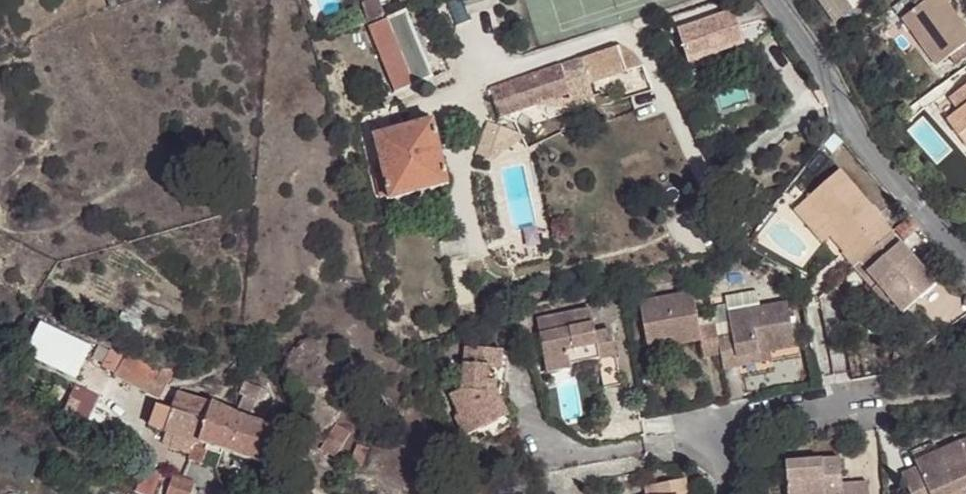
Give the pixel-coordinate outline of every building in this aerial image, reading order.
[(836,23),(853,11),(846,0),(820,0),(836,23)] [(918,10),(900,24),(935,70),(943,65),(949,72),(965,60),(965,34),(947,8),(949,6),(944,0),(933,0),(918,10)] [(918,10),(933,0),(910,0),(918,10)] [(756,6),(679,32),(691,66),(749,45),(755,49),(773,32),(756,6)] [(406,13),(372,27),(369,28),(396,95),(434,79),(410,24),(420,20),(421,18),(422,13),(420,7),(405,11),(406,13)] [(448,17),(455,35),(469,30),(462,12),(448,17)] [(572,94),(629,73),(622,50),(491,90),(497,106),(569,83),(572,94)] [(622,50),(629,73),(646,68),(634,54),(630,51),(622,50)] [(574,98),(572,94),(569,83),(497,106),(502,122),(522,115),(526,123),(563,110),(560,102),(574,98)] [(949,98),(959,111),(948,120),(959,135),(965,130),(965,86),(949,98)] [(372,175),(378,203),(448,187),(434,124),(376,137),(383,173),(372,175)] [(477,152),(493,164),(506,133),(488,124),(477,152)] [(844,256),(854,268),(891,234),(882,223),(885,221),(842,171),(797,212),(826,244),(839,233),(852,249),(844,256)] [(955,185),(965,193),(965,171),(955,185)] [(937,286),(891,234),(854,268),(875,292),(878,289),(892,303),(903,316),(937,286)] [(719,340),(713,311),(697,314),(690,281),(650,288),(660,341),(687,336),(689,343),(702,341),(706,358),(721,354),(719,340)] [(888,306),(892,303),(878,289),(875,292),(888,306)] [(716,326),(719,340),(721,354),(724,370),(741,366),(740,357),(772,351),(797,346),(789,304),(762,309),(758,291),(727,297),(732,323),(716,326)] [(593,335),(594,335),(589,310),(534,321),(543,373),(569,368),(568,365),(567,357),(596,352),(593,335)] [(37,314),(29,326),(84,356),(91,345),(37,314)] [(609,332),(594,335),(593,335),(596,352),(567,357),(568,365),(598,360),(614,356),(609,332)] [(687,336),(660,341),(662,348),(689,343),(687,336)] [(507,353),(462,349),(458,390),(446,394),(455,416),(449,417),(457,438),(470,433),(506,421),(502,407),(507,353)] [(774,360),(772,351),(740,357),(741,366),(774,360)] [(620,387),(614,356),(598,360),(603,390),(620,387)] [(153,373),(122,357),(113,374),(159,397),(167,380),(153,373)] [(235,416),(222,451),(266,465),(266,463),(278,468),(290,435),(262,425),(268,407),(259,404),(263,392),(242,384),(238,396),(243,398),(236,416),(235,416)] [(207,446),(222,451),(235,416),(213,405),(179,392),(179,393),(177,397),(173,406),(171,412),(207,425),(200,443),(195,442),(190,459),(202,463),(207,446)] [(171,412),(173,406),(169,404),(167,411),(160,408),(153,427),(195,442),(200,443),(207,425),(171,412)] [(336,424),(320,449),(335,458),(351,433),(336,424)] [(298,435),(320,443),(322,436),(300,429),(298,435)] [(316,453),(320,443),(298,435),(295,446),(316,453)] [(918,463),(920,470),(905,476),(913,493),(955,493),(965,489),(965,442),(940,453),(918,463)] [(363,466),(369,448),(358,443),(351,461),(363,466)] [(915,457),(918,463),(940,453),(937,447),(915,457)] [(869,485),(844,485),(842,461),(788,464),(791,493),(870,493),(869,485)] [(161,474),(144,468),(140,480),(157,486),(161,474)] [(183,480),(172,477),(167,493),(191,493),(194,484),(183,480)] [(689,481),(648,488),(649,493),(691,493),(689,481)]
